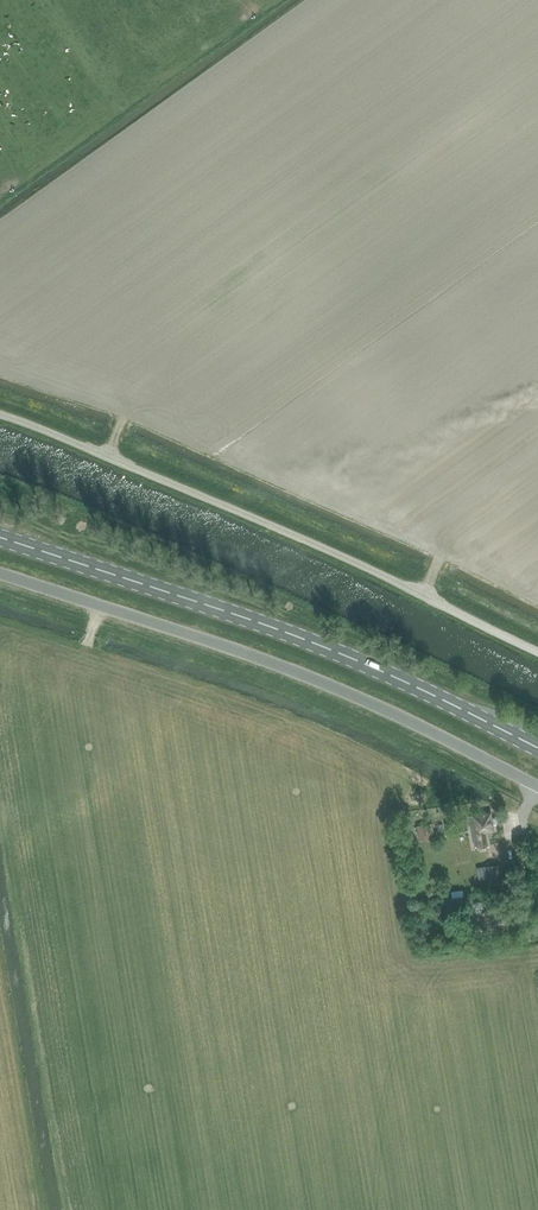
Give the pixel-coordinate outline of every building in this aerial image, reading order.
[(386,652),(384,658),(421,672),(423,665),(386,652)] [(473,815),(469,816),(475,846),(478,845),(479,847),(489,845),(487,835),(495,833),(491,812),(475,814),(473,815)] [(432,824),(417,826),(419,839),(434,837),(432,824)] [(485,866),(489,885),(503,883),(500,864),(485,866)] [(445,898),(445,899),(434,900),(435,909),(451,908),(452,915),(465,914),(464,896),(445,898)] [(416,902),(408,904),(409,911),(417,909),(416,902)] [(485,918),(484,911),(468,913),(471,933),(485,931),(485,929),(504,927),(504,924),(512,923),(509,904),(491,906),(493,917),(485,918)]
